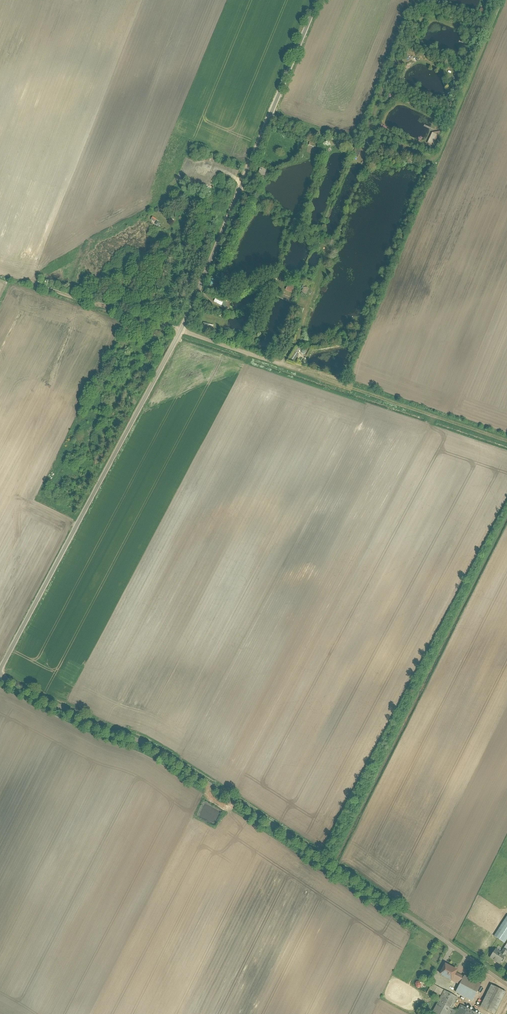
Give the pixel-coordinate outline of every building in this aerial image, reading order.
[(434,147),(440,133),(434,131),(429,144),(434,147)] [(259,175),(266,178),(269,170),(263,167),(259,175)] [(287,290),(293,293),(297,286),(291,283),(287,290)] [(215,303),(223,305),(225,300),(216,297),(215,303)] [(291,310),(300,313),(302,307),(293,304),(291,310)] [(506,915),(494,936),(504,942),(506,938),(506,915)] [(493,945),(487,955),(500,963),(506,954),(506,952),(506,941),(501,951),(493,945)] [(457,970),(443,963),(438,973),(451,980),(456,972),(457,970)] [(456,972),(451,980),(459,984),(463,976),(456,972)] [(459,984),(455,991),(471,1000),(480,984),(464,975),(463,976),(459,984)] [(443,989),(432,983),(429,988),(440,995),(443,989)] [(506,992),(490,985),(479,1006),(495,1013),(506,992)] [(435,1013),(454,1013),(456,1011),(451,1008),(457,997),(443,989),(440,995),(431,1012),(435,1013)] [(460,1004),(456,1011),(454,1013),(479,1013),(460,1004)]
